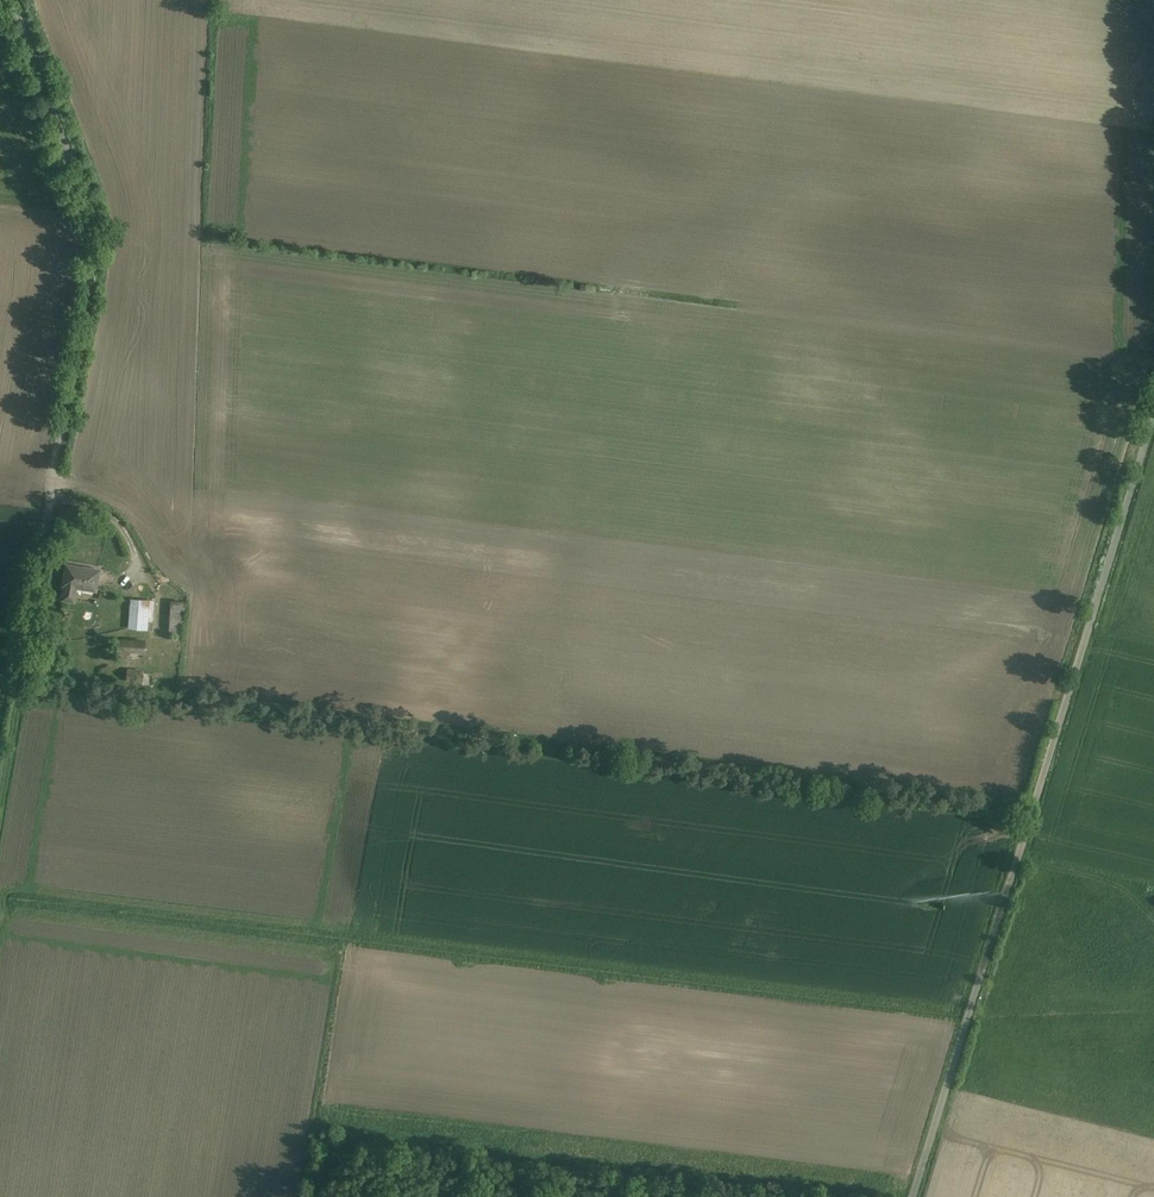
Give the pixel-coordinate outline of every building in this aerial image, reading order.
[(89,567),(83,566),(82,567),(67,565),(64,584),(65,584),(63,599),(74,600),(76,586),(96,590),(99,570),(90,568),(89,567)] [(148,600),(132,599),(130,627),(146,629),(147,621),(148,600)] [(185,603),(174,601),(173,611),(171,634),(182,635),(185,603)] [(146,632),(120,631),(120,639),(145,641),(146,632)] [(145,641),(120,639),(119,650),(130,651),(145,652),(145,641)] [(130,651),(119,650),(119,658),(130,659),(130,651)] [(116,667),(115,676),(115,679),(127,680),(128,669),(128,668),(116,667)] [(143,671),(128,669),(127,680),(142,682),(143,671)] [(153,690),(137,688),(135,698),(152,700),(153,690)]
